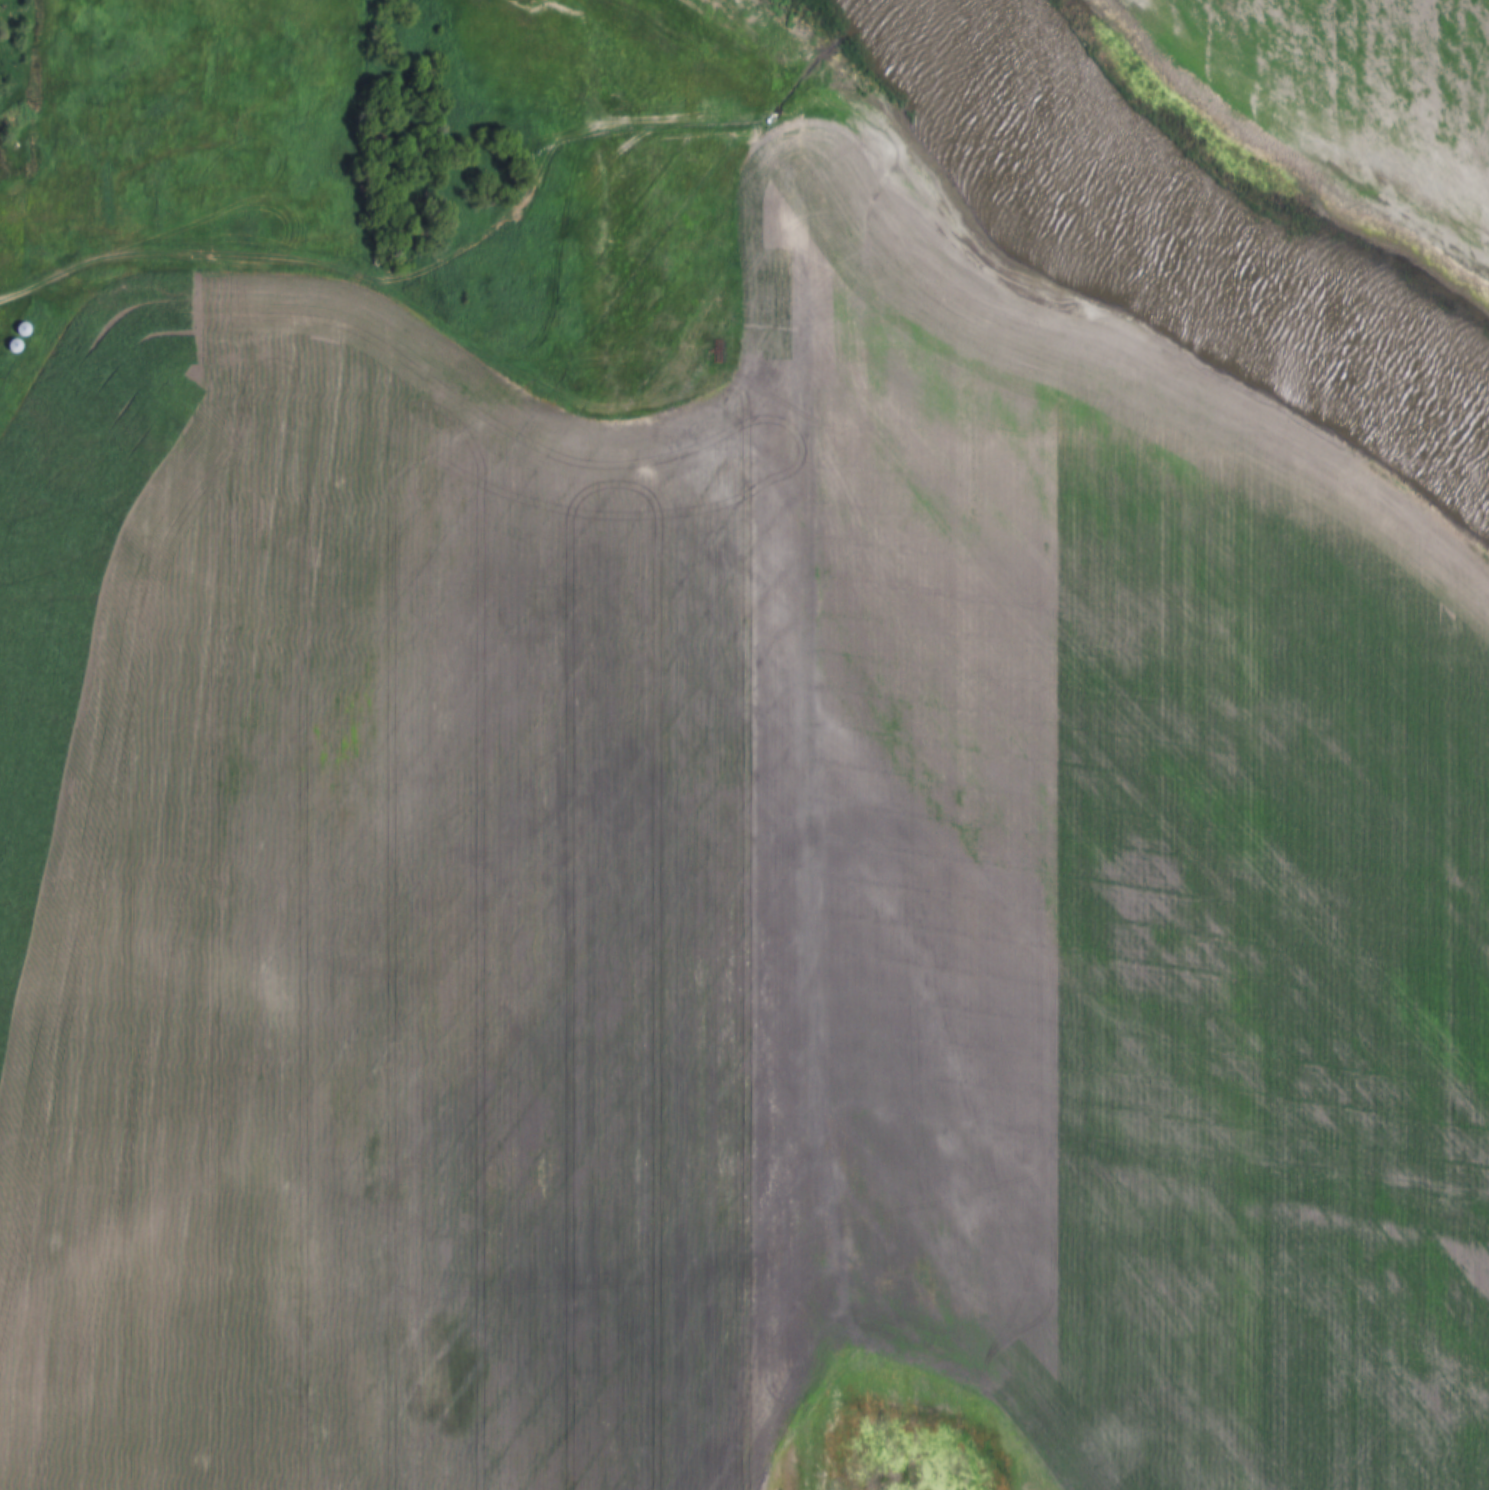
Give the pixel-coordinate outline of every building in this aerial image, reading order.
[(20,322),(14,330),(22,336),(28,328),(20,322)] [(21,343),(12,337),(5,347),(14,353),(21,343)]
